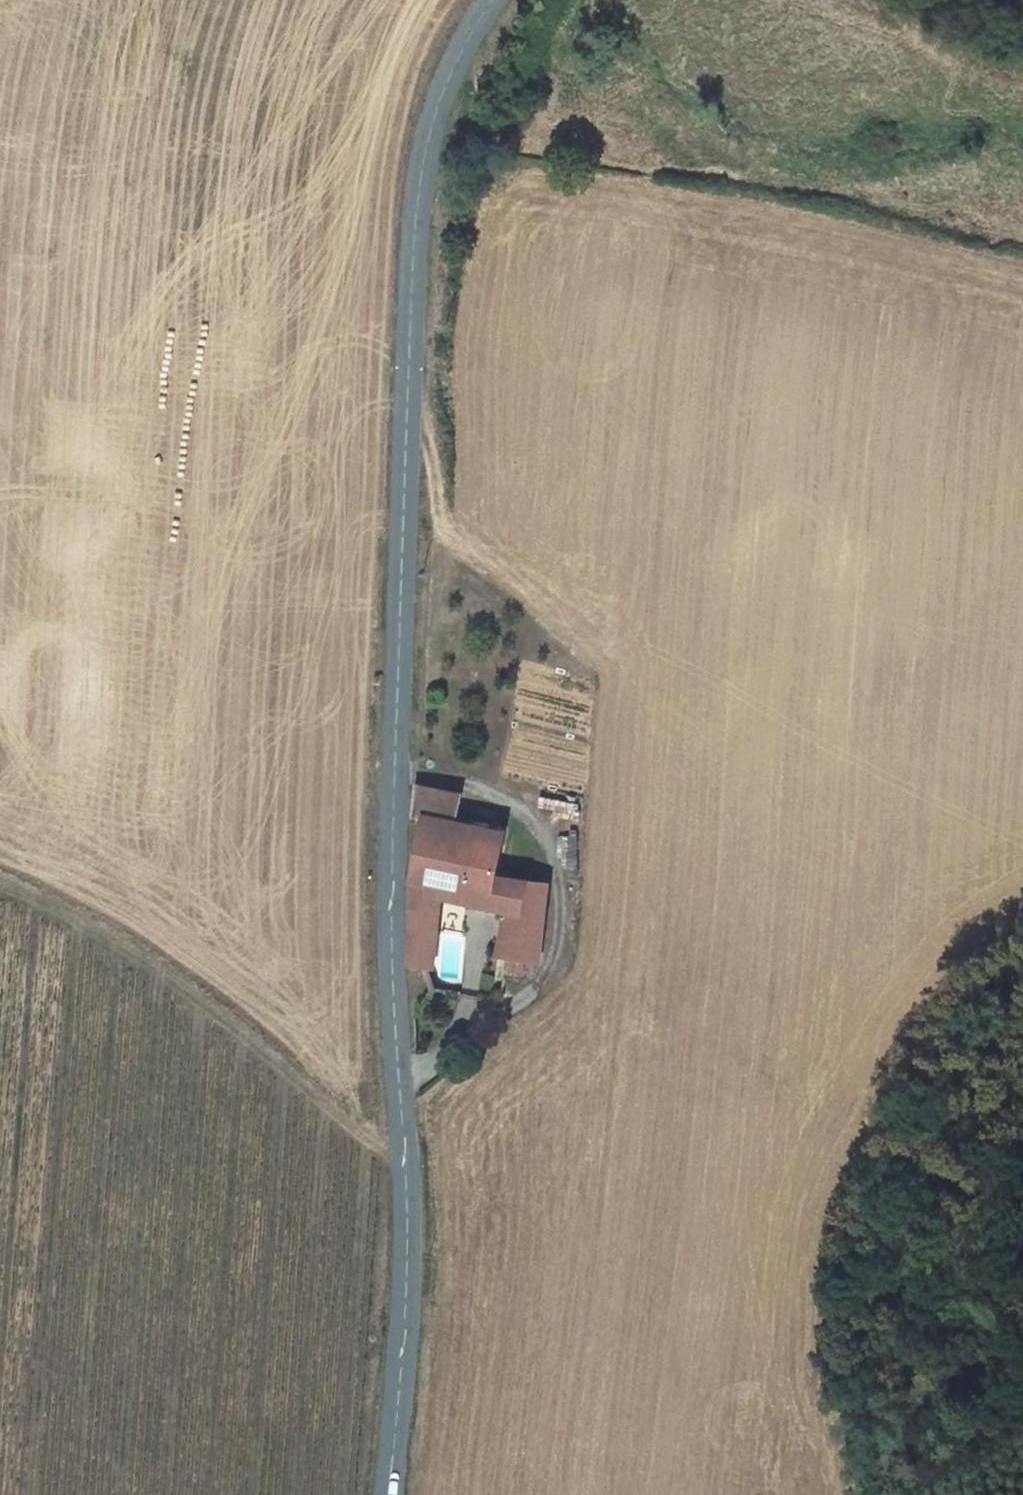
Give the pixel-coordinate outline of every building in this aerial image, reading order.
[(514,960),(510,980),(524,982),(529,963),(539,964),(553,884),(503,875),(512,834),(462,824),(467,794),(423,785),(418,814),(428,819),(412,884),(412,960),(428,968),(438,962),(445,889),(494,897),(492,908),(512,911),(502,958),(514,960)]
